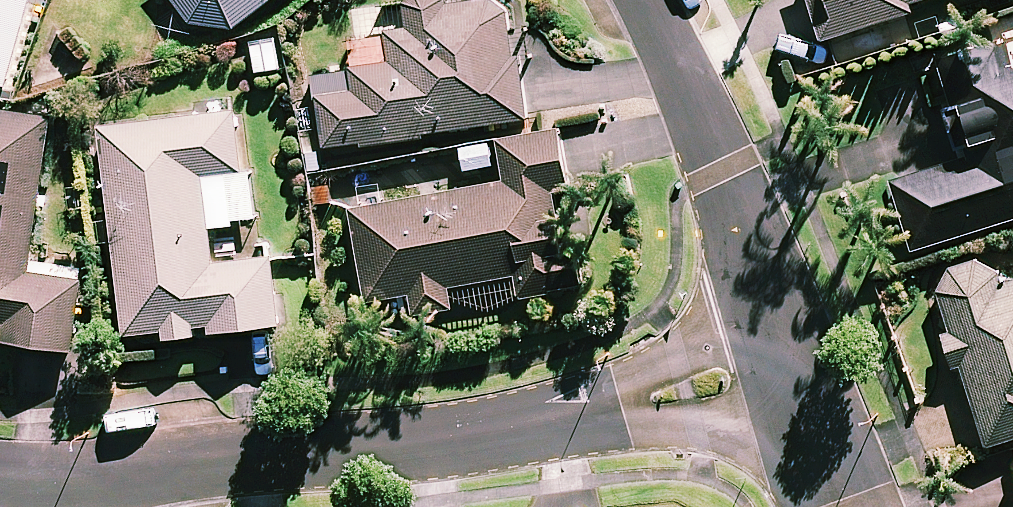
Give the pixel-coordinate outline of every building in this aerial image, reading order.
[(194,23),(233,29),(271,0),(177,0),(194,23)] [(316,77),(329,151),(529,115),(516,41),(511,12),(496,0),(468,0),(448,4),(448,0),(407,0),(412,25),(388,29),(395,63),(316,77)] [(822,39),(913,12),(911,2),(917,0),(810,0),(822,39)] [(939,56),(955,108),(947,111),(960,152),(891,174),(915,249),(1012,218),(1012,33),(939,56)] [(0,108),(0,332),(4,333),(3,341),(75,349),(83,278),(32,273),(50,113),(0,108)] [(251,220),(238,111),(101,126),(126,341),(280,324),(272,252),(214,259),(210,225),(251,220)] [(568,185),(558,130),(500,140),(507,181),(354,208),(370,300),(413,293),(417,318),(456,311),(451,286),(517,274),(521,296),(584,285),(575,239),(565,241),(555,187),(568,185)] [(940,297),(958,366),(964,365),(985,444),(1012,437),(1012,278),(940,297)] [(968,472),(974,506),(1012,506),(1012,464),(968,472)]
